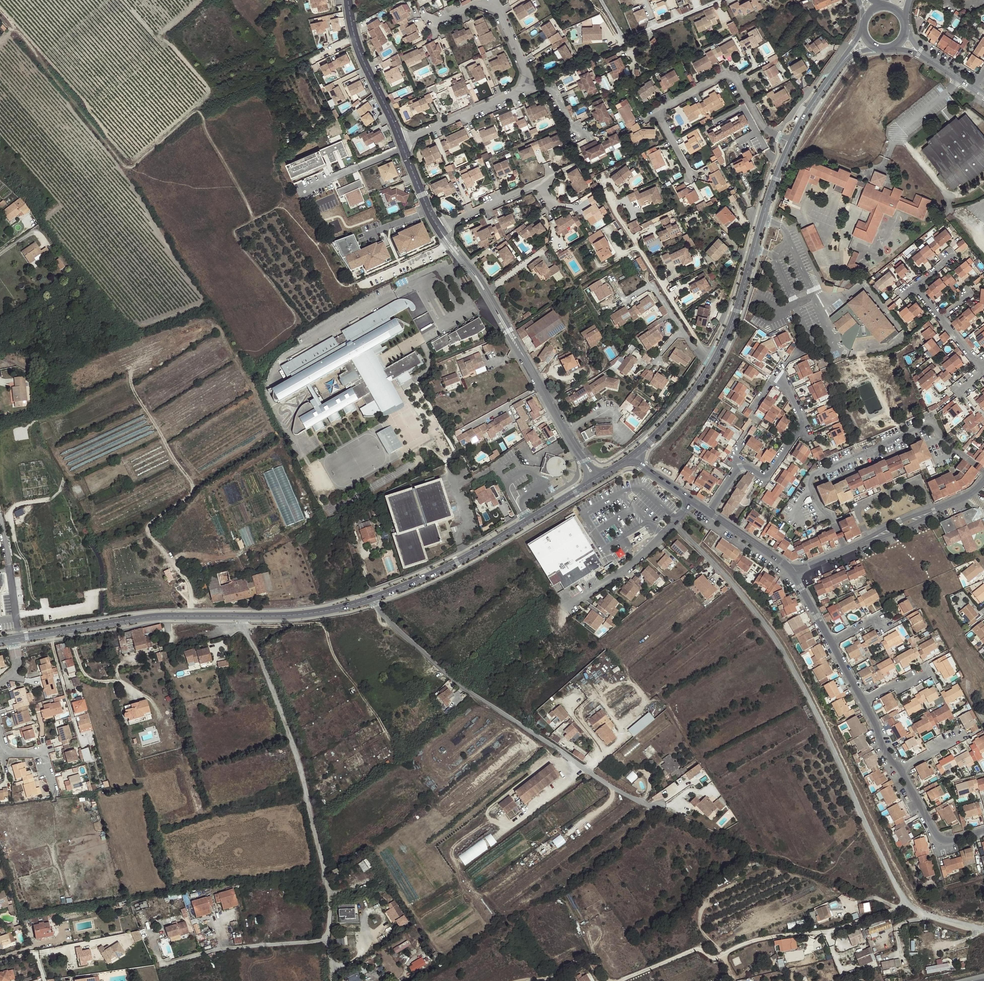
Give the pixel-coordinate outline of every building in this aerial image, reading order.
[(311,4),(320,2),(321,9),(328,7),(327,0),(311,0),(311,4)] [(522,3),(513,9),(518,17),(527,12),(528,14),(536,9),(531,0),(525,4),(523,5),(522,3)] [(746,2),(740,5),(739,2),(730,6),(735,15),(744,11),(745,14),(754,9),(753,6),(756,5),(759,3),(757,0),(752,0),(753,2),(751,2),(747,4),(746,2)] [(830,0),(813,0),(816,9),(820,8),(821,10),(824,8),(825,9),(828,8),(828,7),(832,5),(831,3),(830,0)] [(689,4),(680,8),(682,14),(691,10),(689,4)] [(407,23),(413,20),(411,16),(409,17),(405,11),(402,5),(391,11),(395,19),(397,18),(399,22),(403,20),(405,24),(407,23)] [(633,8),(638,21),(647,17),(643,8),(641,9),(639,5),(633,8)] [(713,6),(704,10),(706,16),(702,18),(702,19),(694,22),(699,32),(707,29),(706,28),(706,26),(713,23),(713,25),(718,23),(715,17),(717,16),(713,6)] [(482,16),(474,20),(476,25),(475,26),(479,36),(480,36),(481,35),(485,44),(495,39),(491,31),(489,31),(482,16)] [(339,19),(329,21),(331,36),(342,35),(339,19)] [(382,24),(378,19),(367,25),(370,31),(369,31),(373,38),(378,47),(381,46),(388,42),(378,26),(382,24)] [(549,20),(540,26),(548,38),(556,33),(549,20)] [(324,34),(322,21),(310,23),(312,31),(316,31),(316,35),(324,34)] [(739,32),(734,21),(727,24),(733,35),(735,34),(739,32)] [(418,31),(414,23),(409,26),(407,23),(405,24),(400,27),(402,30),(405,29),(408,36),(406,37),(409,43),(420,37),(418,33),(417,32),(418,31)] [(593,27),(582,27),(582,38),(591,38),(591,40),(602,40),(602,29),(600,29),(600,24),(593,24),(593,27)] [(934,44),(942,33),(931,26),(925,34),(932,38),(930,41),(934,44)] [(750,36),(739,42),(744,51),(748,49),(747,49),(745,45),(750,42),(752,46),(758,43),(756,39),(761,37),(756,28),(747,33),(750,36)] [(465,29),(452,35),(457,44),(469,39),(470,40),(474,38),(470,29),(466,31),(465,29)] [(945,51),(952,39),(944,34),(939,42),(941,44),(940,46),(939,47),(945,51)] [(378,47),(373,38),(371,39),(378,52),(383,49),(381,46),(378,47)] [(819,38),(812,43),(809,45),(812,49),(815,53),(820,50),(825,46),(826,48),(829,45),(825,38),(821,41),(819,38)] [(723,54),(725,56),(730,53),(738,49),(732,39),(719,47),(719,46),(715,48),(719,56),(723,54)] [(959,44),(952,39),(945,51),(948,53),(950,50),(956,54),(961,47),(958,45),(959,44)] [(434,40),(426,45),(435,65),(443,61),(439,52),(442,51),(438,44),(436,45),(434,40)] [(559,40),(551,45),(553,48),(556,46),(561,43),(559,40)] [(979,43),(974,51),(982,56),(983,53),(983,54),(983,46),(979,43)] [(562,45),(557,48),(564,60),(572,55),(565,44),(562,45)] [(422,56),(426,54),(423,48),(419,50),(418,48),(403,55),(407,63),(415,60),(416,62),(423,58),(422,56)] [(712,50),(712,49),(706,53),(707,55),(693,63),(698,73),(705,69),(711,65),(713,65),(711,62),(717,58),(712,50)] [(507,68),(511,66),(505,51),(500,53),(502,57),(500,58),(498,60),(495,59),(489,62),(493,71),(501,67),(505,66),(507,66),(507,68)] [(981,65),(983,61),(972,53),(965,64),(974,70),(977,66),(978,63),(981,65)] [(631,74),(627,67),(626,68),(623,69),(622,67),(623,67),(619,58),(618,58),(616,54),(606,59),(608,63),(610,62),(613,70),(610,72),(614,79),(622,75),(623,78),(631,74)] [(779,58),(777,54),(768,58),(770,62),(779,58)] [(332,63),(335,70),(349,63),(346,55),(336,60),(336,61),(332,63)] [(392,62),(394,66),(402,63),(400,58),(393,61),(392,62)] [(775,65),(781,61),(779,58),(770,62),(762,67),(772,86),(781,81),(777,74),(779,73),(775,65)] [(789,66),(795,76),(801,73),(808,68),(802,59),(789,66)] [(477,81),(486,77),(481,64),(478,66),(476,62),(468,66),(470,70),(472,70),(477,81)] [(331,72),(327,64),(320,67),(324,75),(331,72)] [(391,70),(385,73),(390,83),(404,77),(398,66),(394,68),(391,69),(391,70)] [(579,86),(592,80),(586,68),(581,71),(583,75),(580,76),(582,80),(578,82),(579,86)] [(662,81),(658,83),(663,91),(667,89),(666,86),(673,83),(680,79),(674,69),(660,77),(662,81)] [(601,78),(606,89),(611,87),(606,76),(601,78)] [(470,92),(465,80),(452,86),(457,96),(460,95),(466,92),(466,93),(470,92)] [(592,80),(579,86),(581,90),(586,88),(588,92),(590,91),(592,95),(598,92),(592,80)] [(643,99),(651,95),(650,93),(652,92),(656,90),(657,93),(661,90),(657,84),(653,86),(650,80),(644,83),(645,85),(637,89),(643,99)] [(357,82),(344,88),(349,97),(362,91),(357,82)] [(331,108),(341,105),(336,90),(332,91),(330,86),(322,89),(324,94),(326,93),(331,108)] [(773,90),(765,94),(768,97),(770,96),(776,105),(782,102),(790,97),(785,88),(774,93),(773,90)] [(433,100),(430,93),(424,96),(425,97),(413,103),(417,112),(421,110),(423,109),(429,107),(427,103),(433,100)] [(704,101),(700,103),(705,112),(709,109),(721,103),(716,93),(710,96),(703,100),(704,101)] [(629,103),(626,98),(620,102),(622,106),(618,109),(626,123),(625,124),(627,127),(630,126),(635,123),(633,120),(635,119),(630,110),(627,104),(629,103)] [(607,111),(601,99),(595,101),(597,106),(595,107),(597,110),(592,113),(594,117),(607,111)] [(363,117),(369,124),(376,118),(370,110),(374,107),(370,101),(359,109),(364,116),(363,117)] [(690,106),(684,110),(689,120),(693,117),(701,113),(702,115),(705,113),(705,112),(700,103),(699,102),(696,104),(696,103),(690,106)] [(530,106),(526,108),(531,121),(548,114),(543,103),(531,109),(530,106)] [(721,103),(709,109),(710,113),(723,106),(721,103)] [(511,110),(499,115),(503,125),(516,120),(511,110)] [(612,122),(607,111),(594,117),(596,121),(601,119),(603,122),(605,121),(607,125),(612,122)] [(734,117),(740,128),(744,126),(748,123),(743,114),(741,115),(738,117),(737,115),(734,117)] [(950,125),(952,127),(945,133),(937,139),(936,137),(933,139),(931,137),(927,141),(930,145),(923,151),(953,188),(958,184),(959,186),(962,184),(961,183),(968,177),(969,179),(983,167),(983,165),(983,136),(976,127),(967,115),(959,121),(956,117),(952,121),(953,122),(950,125)] [(726,124),(731,133),(736,130),(740,128),(734,117),(730,119),(731,121),(728,123),(726,124)] [(519,128),(522,127),(523,131),(529,129),(526,118),(517,120),(519,128)] [(641,129),(637,122),(636,123),(635,123),(630,126),(633,132),(628,134),(632,141),(637,138),(638,140),(642,137),(655,138),(655,128),(646,129),(646,130),(642,130),(641,129)] [(952,127),(950,125),(949,123),(941,129),(945,133),(952,127)] [(610,139),(607,141),(609,146),(620,141),(615,130),(620,127),(618,124),(607,130),(610,136),(609,137),(610,139)] [(716,127),(722,138),(726,136),(731,133),(726,124),(724,125),(721,127),(720,125),(716,127)] [(482,129),(478,131),(483,142),(498,136),(494,126),(483,131),(482,129)] [(533,135),(539,133),(536,127),(530,130),(533,135)] [(708,134),(713,143),(718,140),(722,138),(716,127),(712,129),(713,131),(711,132),(708,134)] [(445,140),(441,142),(445,151),(459,144),(458,143),(469,138),(464,128),(445,137),(447,141),(449,144),(447,145),(446,141),(445,140)] [(307,132),(305,129),(297,136),(300,139),(307,132)] [(367,130),(359,134),(361,138),(363,137),(368,145),(369,144),(375,141),(376,141),(377,143),(386,138),(381,129),(375,133),(372,134),(371,132),(369,134),(367,130)] [(696,129),(687,134),(690,140),(685,143),(690,153),(695,151),(693,148),(699,144),(697,141),(701,139),(696,129)] [(937,139),(945,133),(941,129),(934,135),(936,137),(937,139)] [(549,134),(541,137),(542,139),(538,141),(540,146),(542,150),(546,148),(545,146),(553,142),(554,145),(562,141),(558,132),(550,135),(549,134)] [(526,147),(519,150),(523,158),(535,153),(533,149),(532,147),(534,146),(535,148),(540,146),(538,141),(537,139),(525,144),(526,147)] [(343,140),(332,145),(335,151),(339,149),(343,158),(349,155),(343,140)] [(596,141),(592,143),(598,155),(605,151),(604,149),(609,146),(607,141),(598,145),(596,141)] [(580,148),(585,159),(589,157),(590,159),(598,155),(592,143),(580,148)] [(430,149),(422,153),(426,163),(442,156),(437,144),(429,147),(430,149)] [(332,145),(321,149),(324,155),(328,153),(332,163),(339,160),(335,151),(332,145)] [(718,159),(721,164),(725,162),(721,156),(723,155),(718,147),(712,150),(716,157),(718,159)] [(321,149),(287,164),(293,179),(327,164),(324,155),(321,149)] [(657,150),(651,153),(648,154),(655,169),(656,169),(661,167),(666,164),(663,159),(661,160),(658,154),(660,153),(662,153),(660,149),(657,150)] [(742,170),(743,173),(749,170),(748,168),(754,165),(750,158),(753,157),(749,149),(742,153),(744,157),(743,158),(737,160),(738,162),(734,164),(737,172),(742,170)] [(507,159),(493,165),(498,176),(505,173),(505,174),(512,171),(507,159)] [(715,161),(707,165),(709,169),(717,165),(715,161)] [(852,182),(854,177),(850,176),(851,172),(840,167),(838,171),(814,161),(813,163),(812,162),(811,162),(810,162),(809,163),(808,163),(807,163),(807,164),(806,164),(805,164),(804,165),(804,166),(804,167),(801,166),(792,188),(788,187),(785,196),(791,199),(799,202),(808,182),(814,184),(818,183),(820,177),(836,183),(834,189),(851,197),(856,184),(852,182)] [(387,182),(401,176),(395,162),(381,168),(387,182)] [(451,164),(451,163),(445,166),(448,173),(452,171),(454,170),(451,164)] [(717,165),(709,169),(711,173),(719,169),(717,165)] [(617,186),(624,181),(623,179),(631,173),(626,166),(611,178),(617,186)] [(577,167),(568,173),(573,181),(573,182),(575,180),(577,182),(576,183),(577,186),(576,187),(578,191),(585,187),(584,185),(587,183),(577,167)] [(469,171),(462,174),(467,186),(475,183),(474,181),(481,177),(477,168),(469,171)] [(719,169),(711,173),(709,174),(713,182),(717,189),(726,183),(719,169)] [(886,175),(873,170),(869,181),(877,184),(880,186),(881,186),(886,175)] [(447,177),(432,184),(436,195),(452,187),(454,192),(457,191),(453,182),(450,183),(447,177)] [(856,184),(865,187),(866,185),(867,183),(855,178),(854,177),(852,182),(856,184)] [(363,183),(352,188),(359,206),(366,202),(362,192),(366,190),(363,183)] [(677,187),(675,188),(680,197),(685,195),(690,204),(700,198),(694,189),(692,191),(691,189),(687,188),(687,187),(686,187),(684,183),(677,187)] [(728,187),(726,183),(717,189),(719,192),(728,187)] [(878,190),(866,185),(857,206),(872,212),(867,223),(859,220),(853,235),(872,243),(884,213),(893,216),(896,208),(909,213),(923,219),(931,200),(916,193),(913,202),(900,197),(903,190),(894,187),(892,190),(889,189),(888,190),(884,188),(883,190),(882,192),(878,190)] [(639,191),(628,196),(631,203),(638,200),(640,204),(644,202),(648,200),(652,198),(653,200),(654,202),(658,200),(659,202),(663,200),(656,186),(640,194),(639,191)] [(393,191),(391,187),(382,191),(384,195),(386,194),(390,203),(397,200),(406,203),(410,195),(398,189),(393,191)] [(352,188),(340,193),(343,200),(347,198),(351,209),(359,206),(352,188)] [(592,205),(583,211),(587,218),(592,215),(591,213),(592,213),(593,214),(597,220),(605,215),(597,202),(600,200),(595,192),(588,197),(592,205)] [(791,199),(785,196),(782,202),(789,205),(791,199)] [(9,207),(2,212),(10,222),(21,212),(24,215),(30,210),(20,199),(9,208),(9,207)] [(696,205),(698,209),(703,207),(707,206),(706,203),(705,201),(696,205)] [(359,206),(351,209),(352,210),(367,204),(366,202),(359,206)] [(716,214),(724,224),(729,219),(731,221),(736,217),(725,205),(716,214)] [(406,217),(418,212),(416,207),(404,211),(406,217)] [(500,222),(496,223),(499,231),(503,229),(502,227),(516,221),(513,213),(499,219),(500,222)] [(564,218),(556,223),(558,227),(555,229),(559,235),(562,233),(561,231),(575,223),(571,214),(564,218)] [(672,226),(668,217),(661,220),(663,225),(665,224),(666,226),(667,229),(666,230),(658,233),(663,242),(672,237),(671,236),(676,233),(676,232),(681,230),(677,223),(672,226)] [(638,221),(632,223),(635,229),(641,226),(638,221)] [(643,225),(645,229),(653,224),(651,221),(643,225)] [(524,222),(515,229),(519,233),(521,232),(525,237),(531,232),(533,235),(537,232),(537,231),(539,228),(542,232),(546,230),(541,222),(536,225),(534,226),(532,223),(527,227),(524,222)] [(422,223),(393,235),(400,252),(429,240),(422,223)] [(474,232),(477,231),(481,240),(483,243),(489,240),(488,237),(491,235),(488,226),(483,228),(481,224),(472,227),(474,232)] [(813,224),(801,229),(811,253),(824,247),(813,224)] [(635,229),(631,232),(633,235),(643,230),(641,226),(635,229)] [(593,243),(598,250),(599,249),(603,256),(605,254),(607,257),(612,254),(607,245),(609,244),(600,229),(588,237),(592,244),(593,243)] [(946,229),(940,233),(946,241),(952,236),(946,229)] [(479,246),(483,243),(481,240),(477,231),(474,232),(479,246)] [(654,233),(644,238),(646,243),(656,237),(654,233)] [(946,241),(940,233),(934,238),(935,239),(929,245),(934,251),(946,241)] [(358,234),(341,241),(354,273),(392,257),(385,239),(364,248),(358,234)] [(706,251),(715,259),(722,252),(721,251),(727,245),(718,238),(706,251)] [(957,244),(959,247),(966,242),(963,239),(957,244)] [(651,252),(661,248),(657,240),(648,243),(651,252)] [(505,260),(508,263),(514,259),(512,256),(513,255),(507,246),(507,245),(504,241),(497,246),(500,250),(499,251),(505,260)] [(962,250),(968,245),(966,242),(959,247),(962,250)] [(36,249),(38,247),(35,243),(21,252),(30,264),(35,260),(36,261),(41,257),(41,256),(48,251),(46,248),(41,251),(39,253),(36,249)] [(936,254),(934,251),(929,245),(928,244),(920,250),(926,257),(929,255),(930,254),(932,256),(936,254)] [(722,252),(715,259),(716,261),(729,247),(727,245),(721,251),(722,252)] [(669,254),(662,257),(666,265),(673,262),(674,264),(682,259),(685,265),(693,261),(686,248),(670,256),(669,254)] [(599,249),(598,250),(596,251),(602,261),(607,257),(605,254),(603,256),(599,249)] [(926,257),(920,250),(918,252),(912,256),(919,264),(922,262),(923,261),(925,263),(928,261),(926,257)] [(859,253),(854,251),(847,265),(851,267),(855,269),(860,271),(862,272),(865,267),(855,263),(859,253)] [(557,256),(560,261),(566,257),(563,252),(557,256)] [(540,258),(530,265),(533,270),(534,269),(536,268),(539,273),(542,277),(544,275),(547,273),(550,278),(553,276),(559,272),(560,271),(556,265),(549,270),(540,258)] [(647,269),(640,258),(636,260),(643,272),(647,269)] [(65,267),(59,259),(55,262),(60,270),(65,267)] [(966,260),(961,265),(967,273),(973,268),(966,260)] [(897,267),(895,269),(902,279),(905,276),(903,274),(904,273),(908,270),(901,261),(895,265),(897,267)] [(967,273),(961,265),(955,269),(961,277),(967,273)] [(890,270),(882,277),(888,285),(890,287),(893,285),(891,282),(892,281),(896,278),(890,270)] [(564,278),(559,272),(553,276),(557,282),(564,278)] [(689,285),(693,291),(700,287),(701,289),(704,293),(712,288),(705,277),(706,276),(704,272),(698,276),(700,279),(701,280),(699,281),(698,280),(689,285)] [(950,272),(945,276),(950,282),(954,279),(950,272)] [(974,281),(976,284),(983,278),(983,276),(982,274),(974,281)] [(950,282),(945,276),(942,279),(940,277),(934,282),(940,290),(948,284),(950,282)] [(888,285),(882,277),(875,282),(881,290),(888,285)] [(602,286),(599,280),(587,288),(597,303),(610,295),(604,285),(602,286)] [(934,282),(928,287),(930,288),(926,291),(931,298),(935,295),(940,290),(934,282)] [(883,293),(890,287),(888,285),(881,290),(883,293)] [(851,349),(856,338),(856,336),(872,333),(874,335),(881,343),(888,342),(899,333),(885,315),(886,314),(884,312),(883,313),(869,295),(870,294),(869,292),(868,293),(864,289),(830,317),(842,334),(842,335),(842,336),(842,337),(842,339),(842,340),(843,341),(843,342),(844,343),(844,344),(845,345),(846,346),(847,346),(848,347),(849,348),(850,349),(851,349)] [(637,307),(636,305),(632,307),(632,308),(634,310),(637,315),(640,312),(642,314),(656,305),(649,295),(642,301),(643,303),(641,304),(637,307)] [(974,306),(979,312),(983,308),(983,304),(983,295),(981,295),(980,302),(979,302),(974,306)] [(384,313),(382,309),(355,325),(356,327),(353,329),(351,326),(342,332),(343,334),(345,338),(343,339),(341,335),(335,339),(333,337),(309,351),(310,353),(306,356),(305,353),(296,358),(298,361),(294,363),(292,360),(281,367),(287,377),(290,375),(292,379),(273,391),(274,393),(273,395),(273,397),(273,399),(274,401),(276,401),(277,402),(279,401),(279,402),(306,387),(314,400),(310,403),(311,404),(310,404),(309,403),(305,405),(302,406),(299,410),(297,415),(295,420),(294,424),(293,432),(293,433),(295,435),(296,435),(298,435),(312,427),(315,432),(324,426),(321,421),(328,418),(330,423),(339,418),(336,413),(343,409),(346,414),(355,409),(352,404),(362,398),(367,406),(360,409),(364,417),(367,417),(370,417),(373,416),(378,415),(382,414),(379,409),(383,407),(385,411),(390,407),(379,388),(391,382),(396,379),(400,384),(411,378),(408,373),(424,364),(419,356),(417,356),(415,353),(387,369),(384,370),(376,356),(379,354),(387,348),(387,347),(386,346),(385,346),(382,348),(380,344),(403,331),(402,331),(404,329),(404,327),(403,325),(402,324),(397,322),(396,319),(391,321),(389,318),(409,307),(410,310),(412,311),(413,311),(415,310),(416,308),(415,307),(413,304),(410,301),(406,299),(404,299),(400,299),(396,300),(392,303),(395,307),(384,313)] [(910,303),(907,306),(913,314),(915,316),(920,312),(923,310),(916,302),(913,305),(911,306),(910,303)] [(392,303),(382,309),(384,313),(395,307),(392,303)] [(634,321),(639,318),(637,315),(634,310),(629,312),(628,311),(625,306),(610,316),(615,325),(618,323),(624,319),(625,321),(632,317),(634,321)] [(663,317),(667,314),(662,306),(658,309),(663,317)] [(709,315),(710,308),(700,306),(698,315),(699,315),(697,324),(706,326),(707,320),(709,315)] [(913,314),(907,306),(899,312),(905,320),(913,314)] [(969,307),(962,313),(963,313),(969,321),(975,315),(979,312),(974,306),(970,309),(969,307)] [(565,329),(553,311),(535,325),(525,331),(523,332),(526,336),(528,335),(532,332),(538,340),(534,343),(533,343),(536,348),(565,329)] [(963,329),(971,323),(969,321),(963,313),(959,316),(961,318),(957,321),(955,320),(951,323),(956,329),(960,326),(962,329),(963,329)] [(911,321),(916,317),(915,316),(913,314),(905,320),(907,322),(910,320),(911,321)] [(969,321),(971,323),(978,318),(975,315),(969,321)] [(485,329),(479,318),(475,321),(474,319),(470,321),(471,323),(467,325),(466,324),(462,326),(463,327),(460,329),(459,328),(455,330),(456,331),(452,334),(451,332),(431,344),(437,352),(450,344),(451,346),(477,335),(485,329)] [(525,331),(535,325),(531,320),(516,331),(522,340),(526,337),(526,336),(523,332),(525,331)] [(659,324),(657,321),(647,328),(650,331),(639,339),(648,351),(653,347),(652,347),(650,344),(662,336),(655,327),(659,324)] [(929,321),(922,326),(925,329),(921,333),(927,341),(932,337),(936,334),(934,331),(933,330),(934,329),(935,328),(929,321)] [(586,342),(590,347),(597,343),(599,345),(605,341),(596,329),(583,337),(586,342)] [(948,334),(945,331),(939,336),(941,339),(948,334)] [(528,335),(534,343),(538,340),(532,332),(528,335)] [(786,332),(777,337),(782,348),(787,346),(786,344),(791,342),(786,332)] [(948,334),(941,339),(944,343),(950,337),(948,334)] [(650,344),(652,347),(658,342),(657,342),(663,338),(662,336),(650,344)] [(927,341),(924,344),(929,350),(937,343),(932,337),(927,341)] [(492,343),(486,346),(488,352),(495,350),(492,343)] [(597,343),(590,347),(593,352),(600,347),(599,345),(597,343)] [(937,343),(929,350),(933,355),(941,349),(937,343)] [(772,354),(777,351),(773,344),(765,348),(763,347),(760,345),(756,351),(765,356),(768,351),(772,354)] [(786,352),(790,355),(794,348),(790,346),(786,352)] [(963,353),(958,347),(954,350),(956,353),(950,358),(956,366),(962,360),(959,356),(963,353)] [(549,364),(555,354),(552,352),(547,349),(545,348),(539,359),(549,364)] [(667,360),(670,362),(671,360),(678,365),(684,368),(689,360),(680,354),(677,352),(673,350),(667,360)] [(760,363),(765,356),(756,351),(752,357),(757,361),(755,365),(762,369),(764,365),(760,363)] [(559,358),(565,370),(577,365),(570,352),(559,358)] [(387,369),(379,354),(376,356),(384,370),(387,369)] [(627,356),(617,369),(625,375),(635,363),(637,360),(630,354),(627,357),(627,356)] [(797,365),(800,372),(810,367),(807,361),(810,359),(808,355),(801,358),(803,362),(797,365)] [(950,358),(947,355),(940,360),(943,363),(950,358)] [(471,360),(459,365),(463,377),(469,375),(469,373),(468,371),(474,369),(473,366),(478,365),(479,368),(485,366),(481,356),(475,358),(476,360),(472,362),(471,360)] [(947,369),(949,371),(955,366),(956,366),(950,358),(943,363),(947,369)] [(468,371),(469,373),(479,368),(478,365),(473,366),(474,369),(468,371)] [(757,377),(759,373),(749,366),(746,371),(744,374),(751,379),(754,375),(757,377)] [(810,367),(800,372),(803,378),(808,376),(810,380),(810,381),(823,375),(821,371),(813,374),(810,367)] [(932,369),(925,375),(931,382),(938,377),(932,369)] [(947,369),(944,372),(949,379),(953,376),(949,371),(947,369)] [(919,376),(916,378),(921,384),(920,385),(923,389),(925,388),(931,382),(925,375),(922,371),(918,375),(919,376)] [(649,372),(643,378),(650,383),(658,388),(662,391),(668,382),(663,378),(660,377),(656,374),(655,376),(649,372)] [(945,382),(949,379),(944,372),(940,376),(942,378),(945,382)] [(460,381),(457,373),(442,379),(446,387),(460,381)] [(823,375),(810,381),(812,386),(808,387),(811,394),(812,394),(815,392),(824,388),(821,382),(825,380),(823,375)] [(589,386),(595,395),(606,388),(609,386),(615,388),(617,381),(606,379),(605,376),(589,386)] [(931,382),(933,385),(942,378),(940,376),(938,377),(931,382)] [(27,401),(24,377),(14,378),(15,387),(13,387),(14,402),(27,401)] [(609,386),(606,388),(617,391),(619,381),(617,381),(615,388),(609,386)] [(379,409),(382,414),(383,417),(387,416),(390,415),(393,414),(401,410),(403,409),(404,407),(404,405),(403,403),(391,382),(379,388),(390,407),(385,411),(383,407),(379,409)] [(739,383),(733,391),(736,392),(744,398),(746,395),(744,394),(744,393),(747,388),(739,383)] [(595,395),(589,386),(585,388),(585,387),(568,396),(567,396),(564,398),(568,405),(572,402),(574,406),(589,397),(590,398),(595,396),(595,395)] [(824,388),(815,392),(818,399),(827,395),(824,388)] [(733,391),(732,390),(727,398),(730,400),(736,392),(733,391)] [(744,398),(736,392),(730,400),(739,406),(744,398)] [(625,400),(629,403),(634,397),(631,394),(625,400)] [(944,403),(950,398),(947,395),(941,400),(942,401),(944,403)] [(981,409),(983,407),(983,396),(983,395),(979,398),(978,399),(977,397),(974,399),(981,409)] [(635,398),(632,403),(637,407),(638,406),(639,407),(634,413),(637,416),(637,417),(641,420),(646,414),(645,414),(644,413),(648,407),(643,402),(644,401),(637,396),(635,398)] [(767,396),(759,407),(767,412),(773,405),(775,401),(767,396)] [(634,397),(629,403),(635,408),(632,413),(637,417),(637,416),(634,413),(639,407),(638,406),(637,407),(632,403),(635,398),(634,397)] [(525,405),(522,400),(514,405),(520,419),(516,421),(522,432),(528,429),(525,422),(528,420),(522,407),(525,405)] [(543,415),(534,400),(528,403),(533,412),(530,414),(534,421),(543,415)] [(955,405),(952,401),(942,409),(944,411),(942,412),(944,414),(947,412),(949,413),(954,419),(961,413),(955,405)] [(767,412),(766,415),(765,415),(774,421),(776,417),(779,413),(774,409),(776,407),(773,405),(767,412)] [(825,406),(817,409),(819,414),(820,413),(824,423),(831,420),(837,417),(835,413),(833,414),(831,409),(826,411),(825,406)] [(759,407),(758,409),(766,415),(767,412),(759,407)] [(752,411),(748,408),(743,415),(748,418),(752,411)] [(727,411),(721,420),(730,426),(736,417),(727,411)] [(785,414),(781,411),(779,413),(776,417),(780,420),(777,425),(784,430),(790,422),(783,417),(785,414)] [(504,428),(513,423),(509,413),(498,419),(499,420),(495,422),(488,426),(486,423),(479,427),(483,434),(488,432),(491,439),(496,436),(495,434),(505,430),(504,428)] [(980,414),(975,417),(972,414),(963,421),(966,424),(970,429),(974,434),(980,429),(976,426),(980,422),(982,425),(983,424),(983,419),(980,414)] [(554,436),(546,422),(539,426),(541,430),(543,429),(549,439),(554,436)] [(840,422),(832,426),(834,430),(830,432),(833,439),(842,435),(839,429),(842,427),(840,422)] [(612,429),(611,424),(595,425),(584,432),(588,439),(593,436),(593,435),(596,435),(596,438),(598,438),(602,438),(602,436),(605,436),(606,437),(610,437),(612,437),(611,429),(612,429)] [(725,432),(732,437),(735,433),(728,428),(727,430),(718,425),(717,427),(725,432)] [(784,430),(777,425),(774,429),(782,434),(784,430)] [(390,426),(379,432),(382,438),(384,437),(390,447),(388,448),(391,453),(402,447),(390,426)] [(756,429),(752,426),(748,433),(752,436),(756,429)] [(483,434),(479,427),(474,430),(473,429),(468,431),(469,432),(468,433),(467,432),(457,437),(462,445),(470,441),(472,444),(479,440),(478,439),(484,436),(483,434)] [(529,428),(528,429),(522,432),(524,439),(527,443),(531,441),(535,448),(542,444),(534,431),(532,432),(529,428)] [(711,429),(706,435),(715,441),(719,434),(711,429)] [(382,438),(379,432),(377,434),(389,455),(391,453),(388,448),(390,447),(384,437),(382,438)] [(702,441),(706,435),(703,433),(702,432),(698,439),(702,441)] [(729,441),(732,437),(725,432),(722,436),(729,441)] [(706,435),(702,441),(710,447),(715,441),(706,435)] [(845,442),(842,435),(833,439),(836,446),(845,442)] [(751,437),(746,445),(752,449),(757,441),(751,437)] [(764,445),(757,441),(752,449),(758,453),(755,457),(760,460),(764,453),(760,450),(764,445)] [(909,447),(911,452),(918,465),(931,459),(923,441),(916,444),(915,441),(911,442),(913,445),(909,447)] [(800,443),(795,450),(804,455),(807,457),(810,452),(809,450),(808,449),(800,443)] [(725,452),(730,454),(734,447),(729,445),(725,452)] [(820,446),(815,448),(819,456),(823,454),(820,446)] [(491,460),(501,455),(498,449),(493,452),(494,454),(490,456),(491,460)] [(708,451),(705,449),(699,457),(702,459),(708,451)] [(711,453),(718,458),(721,453),(714,449),(713,450),(711,453)] [(982,451),(979,449),(974,456),(977,458),(982,451)] [(764,453),(760,460),(762,462),(764,459),(766,460),(769,463),(774,456),(768,451),(766,450),(764,453)] [(804,455),(795,450),(791,456),(800,462),(804,455)] [(484,451),(476,457),(479,462),(487,457),(484,451)] [(716,461),(718,458),(711,453),(708,451),(702,459),(710,464),(713,459),(716,461)] [(901,456),(897,458),(905,476),(906,477),(920,471),(918,465),(911,452),(905,455),(903,451),(900,453),(901,456)] [(975,460),(979,463),(983,466),(983,464),(983,452),(982,451),(977,458),(975,460)] [(556,455),(547,453),(541,472),(550,475),(551,473),(552,474),(554,475),(557,475),(559,474),(562,473),(563,472),(563,471),(564,470),(565,467),(565,465),(564,462),(562,460),(560,459),(558,458),(556,458),(556,455)] [(891,459),(884,462),(892,481),(893,482),(905,476),(897,458),(896,457),(894,458),(893,455),(889,456),(891,459)] [(877,464),(868,468),(877,487),(892,481),(884,461),(877,464)] [(960,473),(957,477),(967,488),(969,485),(970,485),(979,474),(978,473),(974,469),(963,461),(956,470),(960,473)] [(792,463),(789,467),(796,472),(799,468),(792,463)] [(983,466),(979,463),(974,469),(978,473),(983,466)] [(282,465),(263,474),(286,527),(305,519),(282,465)] [(685,466),(680,474),(684,477),(686,477),(684,480),(687,482),(691,475),(695,470),(693,468),(691,470),(685,466)] [(796,472),(789,467),(787,471),(784,470),(784,471),(780,476),(789,482),(796,472)] [(857,473),(858,474),(866,492),(877,487),(868,468),(864,470),(863,467),(859,468),(860,472),(857,473)] [(737,490),(723,511),(724,511),(723,514),(729,518),(731,516),(732,516),(746,496),(744,494),(752,482),(751,481),(755,476),(748,471),(736,489),(737,490)] [(702,486),(708,478),(701,473),(695,482),(702,486)] [(931,496),(934,503),(942,499),(943,500),(963,491),(962,490),(967,488),(957,477),(953,479),(951,473),(937,480),(936,476),(932,478),(934,481),(927,483),(932,495),(931,496)] [(844,480),(845,481),(853,499),(866,493),(858,474),(851,477),(850,474),(846,476),(848,479),(844,480)] [(691,475),(687,482),(691,485),(696,478),(691,475)] [(782,493),(789,482),(780,476),(776,482),(778,484),(775,488),(781,492),(782,493)] [(716,483),(708,478),(702,486),(710,491),(716,483)] [(838,484),(832,487),(837,501),(840,505),(846,502),(847,503),(853,500),(845,481),(841,483),(840,479),(837,481),(838,484)] [(823,485),(816,488),(824,507),(837,501),(830,482),(827,484),(825,481),(821,482),(823,485)] [(441,484),(388,501),(398,531),(393,533),(405,570),(427,563),(423,550),(441,544),(435,525),(453,520),(441,484)] [(474,491),(478,499),(482,505),(485,503),(487,502),(488,503),(496,499),(493,493),(489,495),(484,486),(474,491)] [(767,490),(761,500),(771,506),(775,509),(780,500),(777,498),(781,492),(775,488),(771,493),(767,490)] [(23,508),(15,512),(17,517),(25,514),(23,508)] [(752,509),(750,513),(758,518),(760,514),(752,509)] [(941,523),(939,524),(944,535),(947,534),(947,535),(945,536),(942,537),(947,547),(958,542),(960,539),(962,539),(961,543),(966,554),(976,550),(971,539),(968,537),(969,535),(973,535),(983,530),(979,521),(972,524),(971,521),(975,515),(977,517),(978,517),(981,515),(981,514),(981,513),(980,513),(980,512),(979,512),(979,511),(978,511),(977,511),(976,512),(971,509),(941,523)] [(567,520),(569,518),(569,517),(575,513),(574,512),(565,517),(567,520)] [(750,522),(745,529),(749,531),(758,518),(750,513),(746,519),(750,522)] [(971,521),(972,524),(979,521),(978,517),(977,517),(975,515),(971,521)] [(377,542),(370,521),(362,523),(360,516),(355,518),(364,543),(369,541),(370,544),(377,542)] [(573,516),(527,544),(550,582),(557,578),(564,589),(602,565),(573,516)] [(844,517),(840,519),(842,522),(838,523),(842,532),(844,536),(846,541),(861,535),(858,528),(857,528),(852,517),(845,520),(844,517)] [(749,531),(752,533),(756,527),(760,530),(765,522),(758,518),(749,531)] [(768,524),(761,535),(764,537),(766,534),(769,536),(773,538),(778,531),(768,524)] [(833,530),(829,532),(835,546),(839,544),(837,539),(836,535),(833,530)] [(777,541),(772,548),(776,550),(778,547),(783,539),(785,536),(778,531),(773,538),(777,541)] [(825,532),(822,534),(822,535),(825,542),(829,541),(832,548),(836,547),(835,546),(829,532),(825,533),(825,532)] [(822,535),(817,537),(818,537),(821,545),(822,544),(825,551),(828,549),(825,542),(822,535)] [(818,537),(810,541),(813,548),(817,546),(820,554),(824,552),(821,545),(818,537)] [(739,554),(741,552),(722,539),(716,548),(724,553),(730,557),(735,561),(739,554)] [(787,549),(790,544),(783,539),(778,547),(785,551),(783,555),(790,559),(792,552),(787,549)] [(689,550),(678,540),(672,547),(683,557),(689,550)] [(813,548),(810,541),(802,544),(802,545),(805,553),(808,559),(812,557),(809,550),(813,548)] [(805,553),(802,545),(794,548),(795,551),(792,552),(790,559),(792,561),(798,558),(798,556),(799,556),(801,555),(805,553)] [(674,561),(667,554),(658,563),(665,570),(674,561)] [(753,563),(739,554),(735,561),(734,561),(738,563),(736,565),(747,572),(753,563)] [(852,567),(849,568),(855,581),(858,579),(857,578),(861,577),(855,563),(855,561),(851,563),(852,567)] [(859,561),(855,563),(861,577),(865,575),(859,561)] [(981,573),(983,570),(978,564),(976,565),(975,566),(973,564),(962,574),(969,583),(975,577),(981,573)] [(661,577),(649,565),(642,573),(654,584),(661,577)] [(855,581),(849,568),(848,565),(843,568),(848,579),(851,586),(856,584),(855,581)] [(837,575),(840,583),(848,579),(843,568),(843,567),(840,568),(841,572),(837,575)] [(174,580),(170,572),(169,570),(164,572),(168,582),(174,580)] [(228,572),(217,575),(224,601),(225,604),(251,597),(251,596),(257,594),(257,596),(258,596),(267,593),(261,575),(246,579),(245,577),(242,578),(242,577),(233,579),(233,580),(231,581),(228,572)] [(827,573),(833,586),(837,584),(840,583),(837,575),(833,576),(831,572),(827,573)] [(268,573),(261,575),(267,593),(274,591),(268,573)] [(763,585),(770,576),(765,573),(763,575),(762,576),(759,574),(755,581),(758,583),(759,582),(763,585)] [(827,573),(823,575),(825,580),(821,582),(825,590),(828,588),(833,586),(827,573)] [(206,578),(213,603),(224,601),(217,575),(206,578)] [(711,587),(712,586),(703,575),(693,583),(707,599),(715,592),(711,587)] [(636,576),(633,580),(639,585),(641,580),(636,576)] [(775,579),(770,576),(763,585),(768,588),(767,589),(771,591),(775,585),(772,583),(773,581),(775,579)] [(633,580),(632,579),(621,592),(631,601),(635,596),(634,594),(638,589),(640,586),(639,585),(633,580)] [(821,582),(821,581),(817,583),(819,586),(814,588),(818,597),(826,594),(825,590),(821,582)] [(781,600),(786,598),(780,586),(776,583),(775,585),(771,591),(774,594),(777,601),(781,600)] [(972,595),(980,603),(983,600),(983,585),(972,595)] [(861,597),(857,599),(858,600),(862,607),(866,605),(876,600),(879,598),(874,589),(867,592),(865,589),(858,593),(861,597)] [(599,606),(597,609),(606,616),(608,613),(610,615),(619,603),(608,595),(604,601),(605,601),(601,607),(599,606)] [(786,598),(781,600),(783,604),(784,608),(797,602),(795,599),(791,601),(789,596),(786,598)] [(851,597),(838,604),(843,613),(851,609),(856,607),(857,608),(858,609),(862,607),(858,600),(854,602),(853,600),(852,597),(851,597)] [(916,609),(909,597),(907,598),(906,598),(908,600),(913,610),(916,609)] [(902,616),(913,610),(908,600),(899,605),(902,611),(900,612),(902,616)] [(784,608),(787,616),(792,614),(797,612),(795,607),(798,606),(797,602),(784,608)] [(968,623),(971,627),(977,622),(975,619),(978,616),(969,605),(962,611),(970,622),(968,623)] [(833,606),(827,610),(832,620),(839,616),(840,617),(843,615),(838,607),(835,609),(833,606)] [(605,620),(592,610),(590,614),(591,615),(585,622),(596,631),(605,620)] [(926,627),(917,611),(907,617),(908,621),(910,620),(917,633),(926,627)] [(797,616),(788,622),(795,634),(795,635),(807,629),(802,621),(800,621),(797,616)] [(916,633),(917,633),(910,620),(908,621),(916,633)] [(972,630),(983,644),(983,625),(982,622),(972,630)] [(126,640),(118,641),(122,655),(151,648),(147,636),(145,637),(144,634),(162,630),(161,625),(124,633),(126,640)] [(903,625),(899,628),(904,636),(908,634),(903,625)] [(813,638),(808,629),(807,629),(795,635),(796,637),(804,651),(815,646),(811,639),(813,638)] [(880,640),(878,637),(875,631),(862,638),(865,643),(867,647),(873,644),(880,640)] [(882,643),(885,650),(885,651),(888,649),(889,649),(889,647),(902,640),(897,631),(884,639),(885,641),(882,643)] [(920,656),(922,660),(926,658),(926,657),(925,655),(930,653),(938,648),(933,639),(919,646),(922,651),(918,653),(920,656)] [(903,642),(902,640),(889,647),(889,649),(896,645),(896,646),(903,642)] [(861,645),(858,641),(855,643),(855,644),(845,650),(851,660),(855,658),(861,655),(858,650),(862,648),(861,645)] [(68,674),(76,672),(69,647),(68,647),(67,642),(56,645),(57,651),(63,671),(67,670),(68,674)] [(826,657),(819,644),(812,649),(816,656),(818,661),(816,662),(818,667),(827,662),(825,658),(826,657)] [(861,645),(862,648),(864,651),(865,654),(869,652),(867,647),(864,644),(861,645)] [(918,653),(915,648),(913,649),(912,650),(912,649),(896,657),(902,667),(909,663),(917,659),(916,658),(920,656),(918,653)] [(212,661),(208,649),(192,653),(191,650),(184,652),(187,662),(194,660),(195,663),(199,662),(200,664),(212,661)] [(42,672),(43,676),(53,673),(48,658),(39,661),(41,666),(43,672),(42,672)] [(941,658),(933,662),(935,666),(937,665),(940,672),(945,680),(955,674),(947,659),(946,659),(942,661),(941,658)] [(879,670),(875,672),(880,681),(884,679),(883,677),(882,675),(888,672),(895,668),(890,659),(876,666),(879,670)] [(818,667),(813,670),(819,682),(832,675),(828,667),(829,666),(827,662),(818,667)] [(876,683),(880,681),(875,672),(872,667),(869,669),(868,667),(858,673),(865,686),(875,680),(876,682),(876,683)] [(43,676),(44,680),(42,681),(44,689),(46,689),(48,696),(57,694),(53,678),(54,678),(53,673),(43,676)] [(82,690),(78,677),(71,679),(75,692),(82,690)] [(837,689),(833,681),(824,686),(823,686),(824,688),(830,700),(836,697),(837,701),(841,699),(845,696),(843,693),(840,694),(837,689)] [(944,691),(941,694),(945,702),(946,704),(948,703),(955,700),(956,702),(965,697),(958,686),(952,689),(945,693),(944,691)] [(922,692),(918,693),(919,694),(922,700),(925,698),(928,704),(939,698),(933,687),(928,690),(923,693),(922,692)] [(27,707),(29,706),(24,688),(13,692),(15,699),(17,698),(19,704),(17,704),(18,709),(26,707),(27,707)] [(452,694),(449,689),(443,694),(443,693),(438,697),(446,707),(449,705),(447,704),(450,702),(448,698),(452,694)] [(898,707),(891,693),(881,698),(886,706),(889,712),(898,707)] [(911,703),(904,707),(905,710),(909,716),(922,709),(920,705),(924,703),(922,700),(919,694),(915,696),(916,698),(917,700),(911,703)] [(87,711),(84,700),(83,700),(81,696),(75,697),(76,702),(72,704),(75,714),(87,711)] [(846,718),(855,713),(853,710),(850,711),(848,712),(845,706),(841,699),(837,701),(831,704),(839,717),(844,715),(846,718)] [(146,701),(131,705),(132,709),(125,711),(126,713),(125,714),(124,715),(124,717),(125,718),(127,719),(129,718),(129,722),(128,722),(129,725),(144,721),(143,717),(143,715),(150,713),(146,701)] [(51,704),(51,703),(43,706),(44,710),(40,711),(42,717),(53,713),(53,716),(62,713),(59,702),(51,704)] [(930,714),(930,715),(931,716),(935,724),(938,722),(939,723),(946,720),(947,719),(953,716),(951,713),(947,705),(930,714)] [(569,716),(561,706),(554,712),(553,711),(550,714),(553,718),(556,715),(562,723),(566,719),(567,721),(570,719),(569,717),(569,716)] [(18,709),(16,709),(18,713),(15,714),(19,725),(31,722),(27,707),(26,707),(18,709)] [(602,710),(594,717),(602,727),(606,725),(610,730),(615,727),(602,710)] [(897,715),(899,714),(897,710),(888,715),(890,719),(895,716),(897,715)] [(973,733),(978,730),(968,712),(959,717),(966,730),(970,728),(973,733)] [(646,727),(655,720),(649,713),(640,721),(646,727)] [(88,714),(83,715),(83,716),(78,717),(80,722),(77,722),(80,731),(92,728),(88,714)] [(856,716),(847,721),(852,730),(856,738),(862,735),(863,734),(867,732),(864,727),(862,728),(861,724),(856,716)] [(890,719),(887,721),(898,740),(905,736),(908,735),(900,722),(899,723),(897,720),(895,716),(890,719)] [(917,730),(919,735),(926,731),(927,730),(926,729),(931,726),(932,727),(936,726),(935,724),(931,716),(927,718),(914,725),(917,730)] [(608,746),(617,738),(610,730),(606,725),(602,727),(594,717),(588,721),(608,746)] [(628,730),(634,737),(646,727),(640,721),(628,730)] [(565,737),(568,741),(577,733),(581,736),(584,733),(575,723),(565,732),(567,735),(565,737)] [(32,725),(21,728),(23,733),(24,737),(25,741),(35,738),(32,725)] [(62,742),(63,746),(73,743),(72,739),(71,735),(68,726),(57,729),(60,736),(62,742)] [(913,732),(908,735),(905,736),(907,741),(905,742),(905,744),(909,750),(918,745),(914,738),(916,737),(913,732)] [(865,740),(862,735),(856,738),(853,740),(849,742),(852,747),(856,745),(859,751),(868,746),(865,740)] [(973,742),(974,744),(970,747),(972,751),(976,758),(981,755),(979,751),(983,748),(983,736),(973,742)] [(89,748),(80,751),(81,751),(82,755),(84,762),(92,759),(89,748)] [(862,757),(871,752),(869,748),(860,753),(862,757)] [(65,753),(67,761),(67,763),(78,760),(75,750),(65,753)] [(957,765),(959,768),(972,761),(973,763),(977,760),(976,758),(972,751),(968,754),(967,752),(954,759),(957,765)] [(873,755),(871,752),(862,757),(869,770),(879,765),(877,761),(873,755)] [(679,776),(687,770),(685,767),(680,771),(677,768),(680,766),(676,762),(675,763),(669,755),(663,760),(665,763),(662,766),(668,775),(669,774),(672,777),(677,774),(679,776)] [(954,759),(952,755),(939,762),(940,764),(936,766),(941,775),(945,773),(944,772),(957,765),(954,759)] [(22,778),(23,781),(33,778),(32,774),(27,776),(25,768),(22,769),(21,763),(11,766),(16,779),(22,778)] [(514,791),(524,803),(560,775),(550,763),(514,791)] [(929,770),(925,763),(915,768),(922,781),(932,776),(929,770)] [(702,769),(699,765),(685,774),(690,780),(700,773),(699,771),(702,769)] [(881,774),(879,770),(871,774),(875,782),(878,786),(888,781),(885,776),(883,777),(881,774)] [(633,783),(639,777),(633,771),(627,777),(633,783)] [(79,775),(74,776),(74,778),(69,780),(69,781),(64,783),(67,791),(82,787),(79,775)] [(637,789),(619,778),(617,782),(636,792),(637,789)] [(976,781),(979,791),(979,792),(983,790),(983,778),(976,781)] [(975,792),(979,791),(976,781),(976,780),(970,781),(955,786),(958,796),(964,794),(964,795),(970,793),(969,788),(973,787),(975,792)] [(893,784),(891,781),(883,785),(884,789),(890,786),(893,784)] [(38,795),(34,782),(23,785),(27,798),(38,795)] [(932,784),(924,789),(931,802),(945,795),(940,786),(935,788),(934,786),(938,784),(937,782),(932,784)] [(884,789),(880,791),(887,805),(892,802),(897,800),(895,795),(894,796),(891,791),(892,790),(890,786),(884,789)] [(509,796),(498,804),(504,812),(515,803),(509,796)] [(720,812),(723,808),(716,801),(712,805),(704,798),(699,804),(694,799),(689,805),(694,810),(695,808),(702,814),(704,811),(710,816),(716,809),(720,812)] [(946,802),(935,809),(937,813),(938,812),(939,811),(944,819),(947,825),(951,823),(953,826),(957,823),(956,821),(957,820),(949,806),(948,806),(946,802)] [(978,815),(982,814),(978,802),(962,807),(966,819),(972,817),(972,815),(978,814),(978,815)] [(517,805),(515,803),(504,812),(506,814),(517,805)] [(901,811),(897,804),(887,809),(896,826),(904,822),(902,818),(904,817),(901,811)] [(896,826),(895,827),(897,830),(894,832),(898,838),(902,845),(903,845),(911,840),(906,831),(904,827),(906,826),(904,822),(896,826)] [(491,833),(485,838),(492,846),(498,842),(491,833)] [(918,857),(927,855),(926,851),(928,850),(924,837),(914,840),(915,845),(917,853),(915,853),(916,857),(918,857)] [(483,839),(459,857),(466,865),(489,848),(483,839)] [(971,848),(959,852),(961,857),(962,862),(974,859),(971,848)] [(929,861),(927,855),(918,857),(920,863),(922,871),(925,878),(934,876),(933,868),(932,865),(930,860),(929,861)] [(944,866),(940,867),(944,878),(948,876),(947,874),(953,873),(952,870),(962,868),(960,857),(950,860),(943,862),(944,866)] [(367,858),(359,864),(364,872),(373,866),(367,858)] [(222,906),(236,902),(233,890),(214,896),(216,903),(220,902),(222,906)] [(0,904),(2,908),(7,907),(8,906),(3,891),(0,892),(0,904)] [(195,914),(210,909),(209,906),(213,905),(210,897),(191,903),(195,914)] [(143,904),(141,900),(130,903),(132,908),(143,904)] [(395,901),(388,905),(390,909),(389,910),(396,921),(400,927),(408,922),(395,901)] [(237,905),(236,902),(222,906),(223,910),(237,905)] [(860,914),(871,912),(869,903),(858,905),(860,914)] [(357,904),(338,905),(339,923),(358,922),(357,904)] [(830,918),(825,906),(816,910),(820,921),(830,918)] [(211,913),(210,909),(195,914),(196,918),(211,913)] [(389,910),(386,912),(393,923),(396,921),(389,910)] [(28,920),(27,920),(28,923),(32,922),(33,926),(34,926),(35,929),(34,929),(36,938),(44,936),(44,938),(53,936),(53,932),(50,932),(48,922),(47,916),(38,918),(28,920)] [(189,933),(185,922),(165,928),(168,938),(179,935),(180,936),(189,933)] [(890,927),(888,922),(867,930),(869,935),(890,927)] [(853,945),(864,941),(859,930),(848,934),(853,945)] [(146,947),(140,934),(135,936),(141,949),(146,947)] [(3,949),(2,946),(10,943),(8,935),(0,937),(0,950),(3,949)] [(337,945),(348,945),(347,936),(337,936),(337,945)] [(793,949),(792,943),(791,939),(774,941),(775,946),(779,945),(780,951),(793,949)] [(118,941),(100,952),(108,965),(126,953),(118,941)] [(411,946),(408,941),(394,950),(396,955),(411,946)] [(92,960),(90,949),(82,951),(81,947),(75,948),(77,959),(79,958),(81,966),(88,965),(87,961),(92,960)] [(872,961),(867,950),(856,955),(860,965),(872,961)] [(422,957),(417,960),(418,962),(416,963),(417,965),(411,968),(412,972),(429,963),(428,961),(427,958),(424,959),(422,957)] [(899,958),(879,962),(881,971),(901,966),(899,958)] [(779,971),(785,970),(783,959),(777,960),(779,971)] [(949,970),(948,963),(926,968),(927,974),(949,970)] [(381,965),(376,967),(383,980),(388,977),(381,965)] [(12,970),(8,972),(7,971),(0,973),(0,980),(10,980),(15,979),(12,970)] [(346,976),(349,980),(361,980),(363,980),(358,970),(346,976)]
